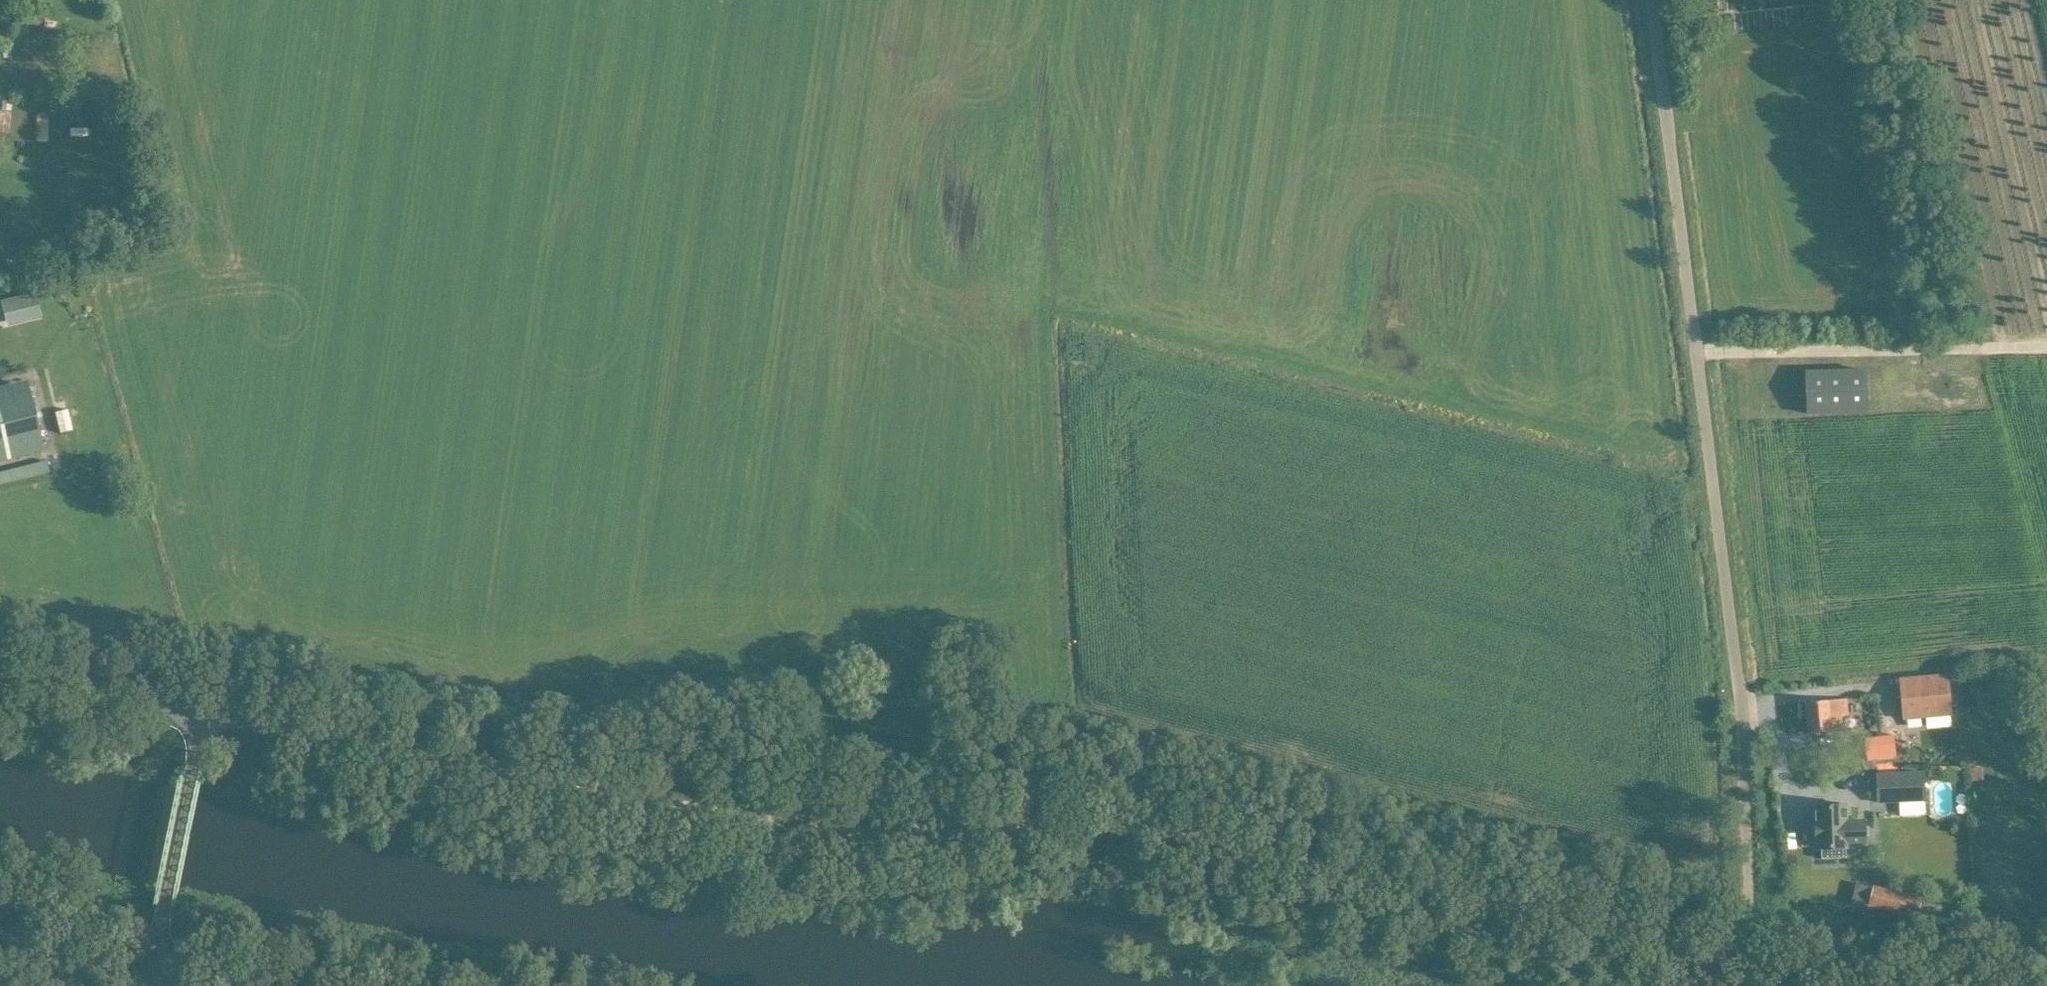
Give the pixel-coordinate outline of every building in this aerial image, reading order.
[(8,133),(11,112),(0,111),(0,132),(8,133)] [(0,301),(7,327),(41,318),(34,293),(0,301)] [(1806,372),(1807,413),(1868,412),(1867,370),(1806,372)] [(0,399),(0,449),(41,439),(29,392),(0,399)] [(67,408),(54,411),(59,432),(72,429),(67,408)] [(1948,674),(1900,679),(1904,719),(1952,714),(1948,674)] [(1843,730),(1841,715),(1848,714),(1846,699),(1806,702),(1809,733),(1843,730)] [(1897,756),(1895,743),(1894,734),(1866,738),(1869,760),(1897,756)] [(1980,768),(1969,769),(1970,781),(1981,780),(1980,768)] [(1925,800),(1924,772),(1877,774),(1879,802),(1925,800)] [(1824,806),(1816,806),(1817,825),(1815,825),(1815,828),(1815,834),(1816,834),(1816,837),(1817,837),(1817,848),(1821,848),(1822,858),(1847,858),(1846,847),(1848,847),(1847,843),(1865,842),(1865,820),(1847,821),(1846,805),(1839,806),(1839,802),(1823,803),(1824,806)] [(1797,856),(1788,856),(1788,867),(1797,867),(1797,856)] [(1868,908),(1916,919),(1921,896),(1873,886),(1868,908)]
